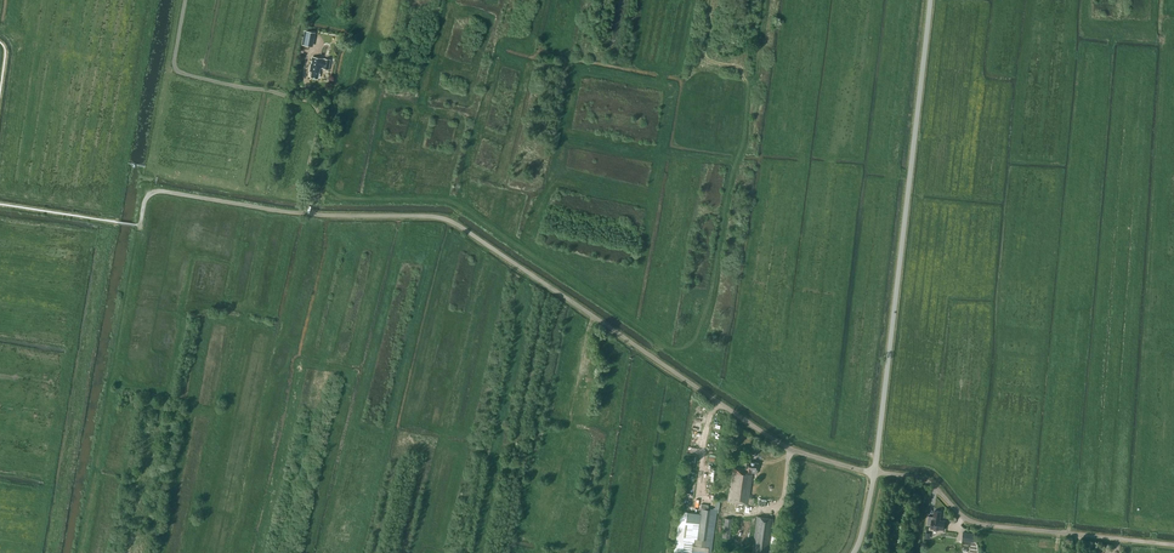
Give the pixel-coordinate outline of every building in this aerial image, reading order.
[(305,31),(303,44),(312,46),(314,33),(305,31)] [(320,71),(320,67),(329,69),(330,59),(313,56),(310,71),(312,72),(311,77),(318,78),(319,71),(320,71)] [(753,505),(754,498),(749,497),(753,473),(757,473),(758,463),(746,461),(745,468),(733,467),(728,501),(753,505)] [(701,508),(697,538),(706,540),(710,509),(701,508)] [(945,521),(940,520),(941,511),(934,510),(933,519),(932,519),(931,528),(939,529),(944,530),(945,521)] [(757,516),(752,552),(756,552),(769,552),(773,518),(757,516)] [(732,519),(725,518),(722,537),(730,538),(732,519)] [(963,534),(963,541),(975,543),(976,535),(968,534),(968,535),(963,534)]
